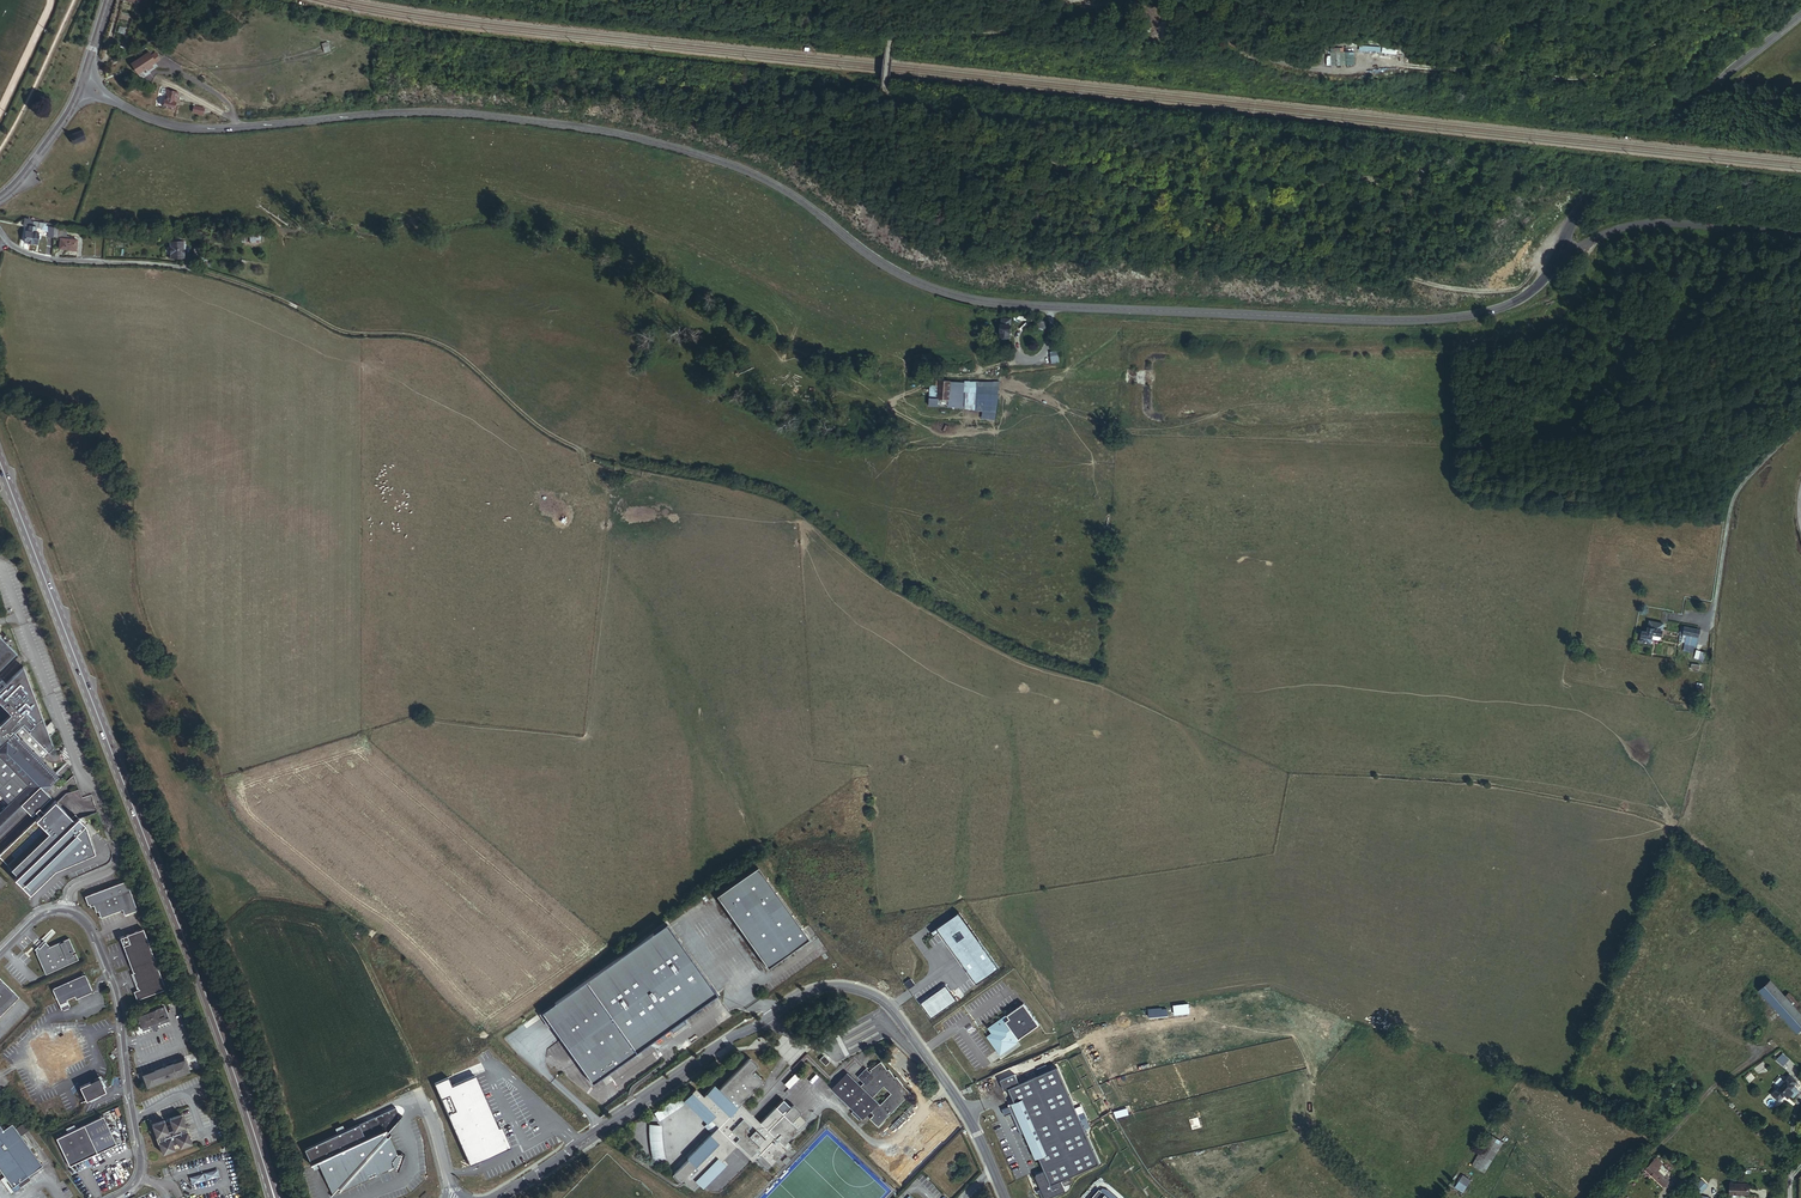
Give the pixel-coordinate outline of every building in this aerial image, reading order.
[(1340,49),(1330,50),(1331,65),(1346,65),(1345,53),(1340,53),(1340,49)] [(156,63),(161,61),(157,53),(153,55),(156,63)] [(156,71),(151,61),(132,71),(137,80),(142,78),(141,77),(145,74),(147,77),(148,77),(152,75),(152,74),(152,73),(156,71)] [(178,99),(179,94),(163,89),(162,95),(168,97),(167,101),(165,101),(163,108),(175,111),(177,104),(175,103),(176,99),(178,99)] [(204,116),(205,110),(195,108),(194,114),(204,116)] [(74,144),(87,139),(84,131),(71,135),(74,144)] [(44,226),(44,225),(35,223),(33,233),(36,233),(36,228),(55,233),(55,229),(44,226)] [(77,251),(78,241),(62,239),(60,249),(77,251)] [(185,257),(184,242),(183,242),(173,243),(171,243),(172,258),(185,257)] [(1010,337),(1011,319),(1002,318),(1000,336),(1010,337)] [(948,408),(950,382),(940,381),(940,382),(937,382),(936,386),(939,387),(938,399),(929,398),(928,406),(948,408)] [(963,412),(965,383),(950,382),(948,408),(948,411),(963,412)] [(1661,635),(1664,623),(1649,620),(1646,631),(1642,631),(1640,640),(1651,643),(1653,633),(1661,635)] [(1698,637),(1699,630),(1684,627),(1683,634),(1698,637)] [(0,637),(0,669),(17,654),(0,637)] [(1696,649),(1694,658),(1703,660),(1706,652),(1696,649)] [(27,810),(46,792),(59,779),(54,774),(36,755),(9,727),(16,720),(43,748),(48,742),(23,667),(0,689),(0,704),(10,715),(0,725),(0,757),(16,773),(0,789),(0,796),(3,799),(7,803),(8,802),(10,804),(0,814),(0,836),(27,810)] [(36,755),(43,748),(16,720),(9,727),(36,755)] [(16,773),(0,757),(0,789),(16,773)] [(46,792),(27,810),(37,820),(0,855),(0,857),(20,877),(17,880),(32,895),(57,871),(97,854),(87,825),(81,819),(98,813),(92,794),(82,798),(79,790),(66,794),(57,803),(46,792)] [(716,895),(767,968),(808,939),(757,866),(716,895)] [(137,911),(127,882),(85,896),(88,904),(90,903),(90,906),(94,905),(96,911),(99,911),(101,917),(123,910),(125,915),(137,911)] [(998,968),(959,913),(932,932),(934,934),(940,931),(977,983),(998,968)] [(685,1022),(683,1019),(717,995),(666,923),(541,1012),(592,1083),(670,1028),(673,1031),(685,1022)] [(120,939),(121,942),(133,975),(132,975),(136,985),(135,985),(137,990),(138,990),(138,992),(134,994),(137,1002),(149,998),(149,996),(162,991),(163,993),(166,991),(144,934),(143,930),(120,939)] [(79,962),(76,956),(72,958),(71,956),(75,954),(69,940),(63,943),(64,945),(62,946),(61,944),(50,949),(45,944),(39,950),(37,949),(35,951),(36,954),(36,955),(46,977),(79,962)] [(93,994),(85,976),(52,991),(58,1004),(62,1013),(70,1009),(66,1002),(74,998),(76,1001),(93,994)] [(0,980),(0,1017),(18,1000),(0,980)] [(1788,992),(1784,995),(1770,980),(1759,990),(1797,1031),(1800,1028),(1800,1015),(1794,1006),(1798,1003),(1788,992)] [(946,986),(922,1002),(932,1017),(956,1000),(946,986)] [(986,1038),(998,1055),(1037,1025),(1021,1004),(987,1030),(991,1035),(986,1038)] [(163,1024),(162,1021),(165,1020),(161,1009),(138,1017),(141,1028),(143,1031),(152,1028),(152,1030),(157,1028),(156,1026),(163,1024)] [(1758,1033),(1758,1032),(1758,1031),(1758,1029),(1757,1028),(1756,1027),(1755,1026),(1754,1025),(1753,1025),(1751,1025),(1750,1026),(1749,1027),(1748,1028),(1747,1029),(1747,1031),(1747,1032),(1747,1033),(1748,1035),(1749,1036),(1750,1036),(1752,1037),(1753,1037),(1755,1036),(1756,1036),(1757,1035),(1758,1033)] [(81,1058),(70,1034),(49,1043),(46,1036),(30,1043),(49,1083),(65,1076),(61,1068),(81,1058)] [(1776,1060),(1781,1063),(1785,1057),(1780,1054),(1776,1060)] [(825,1066),(830,1061),(823,1055),(819,1060),(825,1066)] [(784,1145),(806,1122),(802,1117),(799,1115),(800,1113),(797,1109),(795,1107),(792,1105),(791,1107),(783,1099),(760,1123),(750,1113),(741,1104),(762,1083),(762,1080),(761,1079),(756,1073),(754,1075),(751,1072),(757,1067),(756,1064),(754,1062),(749,1058),(718,1090),(714,1085),(703,1096),(695,1088),(683,1100),(707,1123),(708,1122),(716,1129),(687,1159),(688,1160),(673,1175),(675,1178),(677,1180),(680,1182),(681,1183),(683,1184),(685,1182),(686,1184),(685,1185),(689,1188),(694,1191),(699,1185),(703,1188),(725,1165),(721,1161),(736,1146),(752,1162),(756,1158),(758,1160),(757,1161),(767,1170),(787,1149),(784,1145)] [(147,1088),(189,1073),(185,1061),(143,1076),(147,1088)] [(879,1127),(912,1093),(903,1085),(897,1077),(896,1077),(889,1069),(888,1070),(881,1061),(871,1069),(872,1071),(869,1074),(865,1070),(859,1077),(864,1082),(861,1086),(855,1080),(847,1073),(832,1089),(857,1113),(856,1113),(854,1111),(851,1113),(859,1121),(862,1118),(864,1120),(871,1112),(875,1115),(871,1119),(879,1127)] [(1021,1136),(1026,1134),(1025,1132),(1027,1131),(1045,1172),(1036,1175),(1043,1192),(1041,1193),(1043,1197),(1052,1197),(1066,1192),(1062,1181),(1099,1164),(1084,1130),(1090,1127),(1085,1117),(1080,1120),(1056,1066),(1018,1083),(1014,1074),(999,1080),(1004,1090),(1008,1089),(1014,1102),(1012,1103),(1011,1101),(1006,1103),(1021,1136)] [(499,1128),(487,1101),(476,1074),(475,1072),(451,1083),(449,1077),(434,1083),(470,1164),(479,1160),(478,1159),(500,1149),(507,1146),(506,1144),(499,1128)] [(789,1088),(801,1076),(797,1073),(785,1085),(789,1088)] [(1793,1096),(1797,1091),(1792,1086),(1796,1082),(1789,1076),(1771,1095),(1777,1101),(1783,1095),(1786,1098),(1790,1093),(1793,1096)] [(864,1082),(859,1077),(855,1080),(861,1086),(864,1082)] [(85,1103),(105,1094),(98,1079),(78,1089),(85,1103)] [(658,1119),(682,1103),(679,1097),(654,1113),(658,1119)] [(400,1110),(369,1124),(375,1138),(394,1129),(396,1128),(404,1119),(400,1110)] [(192,1146),(187,1133),(186,1134),(184,1129),(186,1129),(181,1116),(169,1120),(171,1127),(166,1128),(164,1122),(152,1126),(156,1139),(157,1139),(159,1143),(158,1143),(162,1156),(175,1152),(173,1146),(177,1144),(179,1150),(192,1146)] [(115,1146),(103,1117),(55,1138),(67,1167),(115,1146)] [(9,1123),(0,1130),(0,1129),(0,1173),(8,1185),(12,1182),(14,1185),(40,1166),(9,1123)] [(313,1165),(318,1162),(333,1197),(400,1168),(405,1156),(394,1129),(375,1138),(369,1124),(307,1151),(313,1165)] [(660,1148),(659,1141),(659,1136),(659,1130),(660,1126),(650,1124),(649,1128),(648,1135),(649,1143),(649,1145),(650,1153),(652,1158),(655,1167),(665,1163),(661,1153),(660,1148)] [(478,1159),(479,1160),(501,1151),(508,1148),(509,1147),(511,1147),(502,1126),(499,1128),(506,1144),(507,1146),(500,1149),(478,1159)] [(1504,1143),(1491,1135),(1473,1166),(1485,1173),(1504,1143)] [(1661,1168),(1663,1166),(1656,1159),(1650,1167),(1667,1182),(1669,1179),(1667,1177),(1668,1175),(1661,1168)] [(1667,1182),(1650,1167),(1649,1168),(1646,1172),(1663,1187),(1667,1183),(1667,1182)] [(192,1184),(220,1179),(219,1172),(190,1177),(192,1184)] [(1463,1193),(1466,1188),(1470,1182),(1463,1178),(1459,1184),(1458,1183),(1454,1189),(1462,1194),(1462,1193),(1463,1193)] [(1706,1188),(1700,1182),(1693,1189),(1699,1195),(1706,1188)] [(1747,1197),(1747,1186),(1730,1186),(1730,1197),(1747,1197)]
